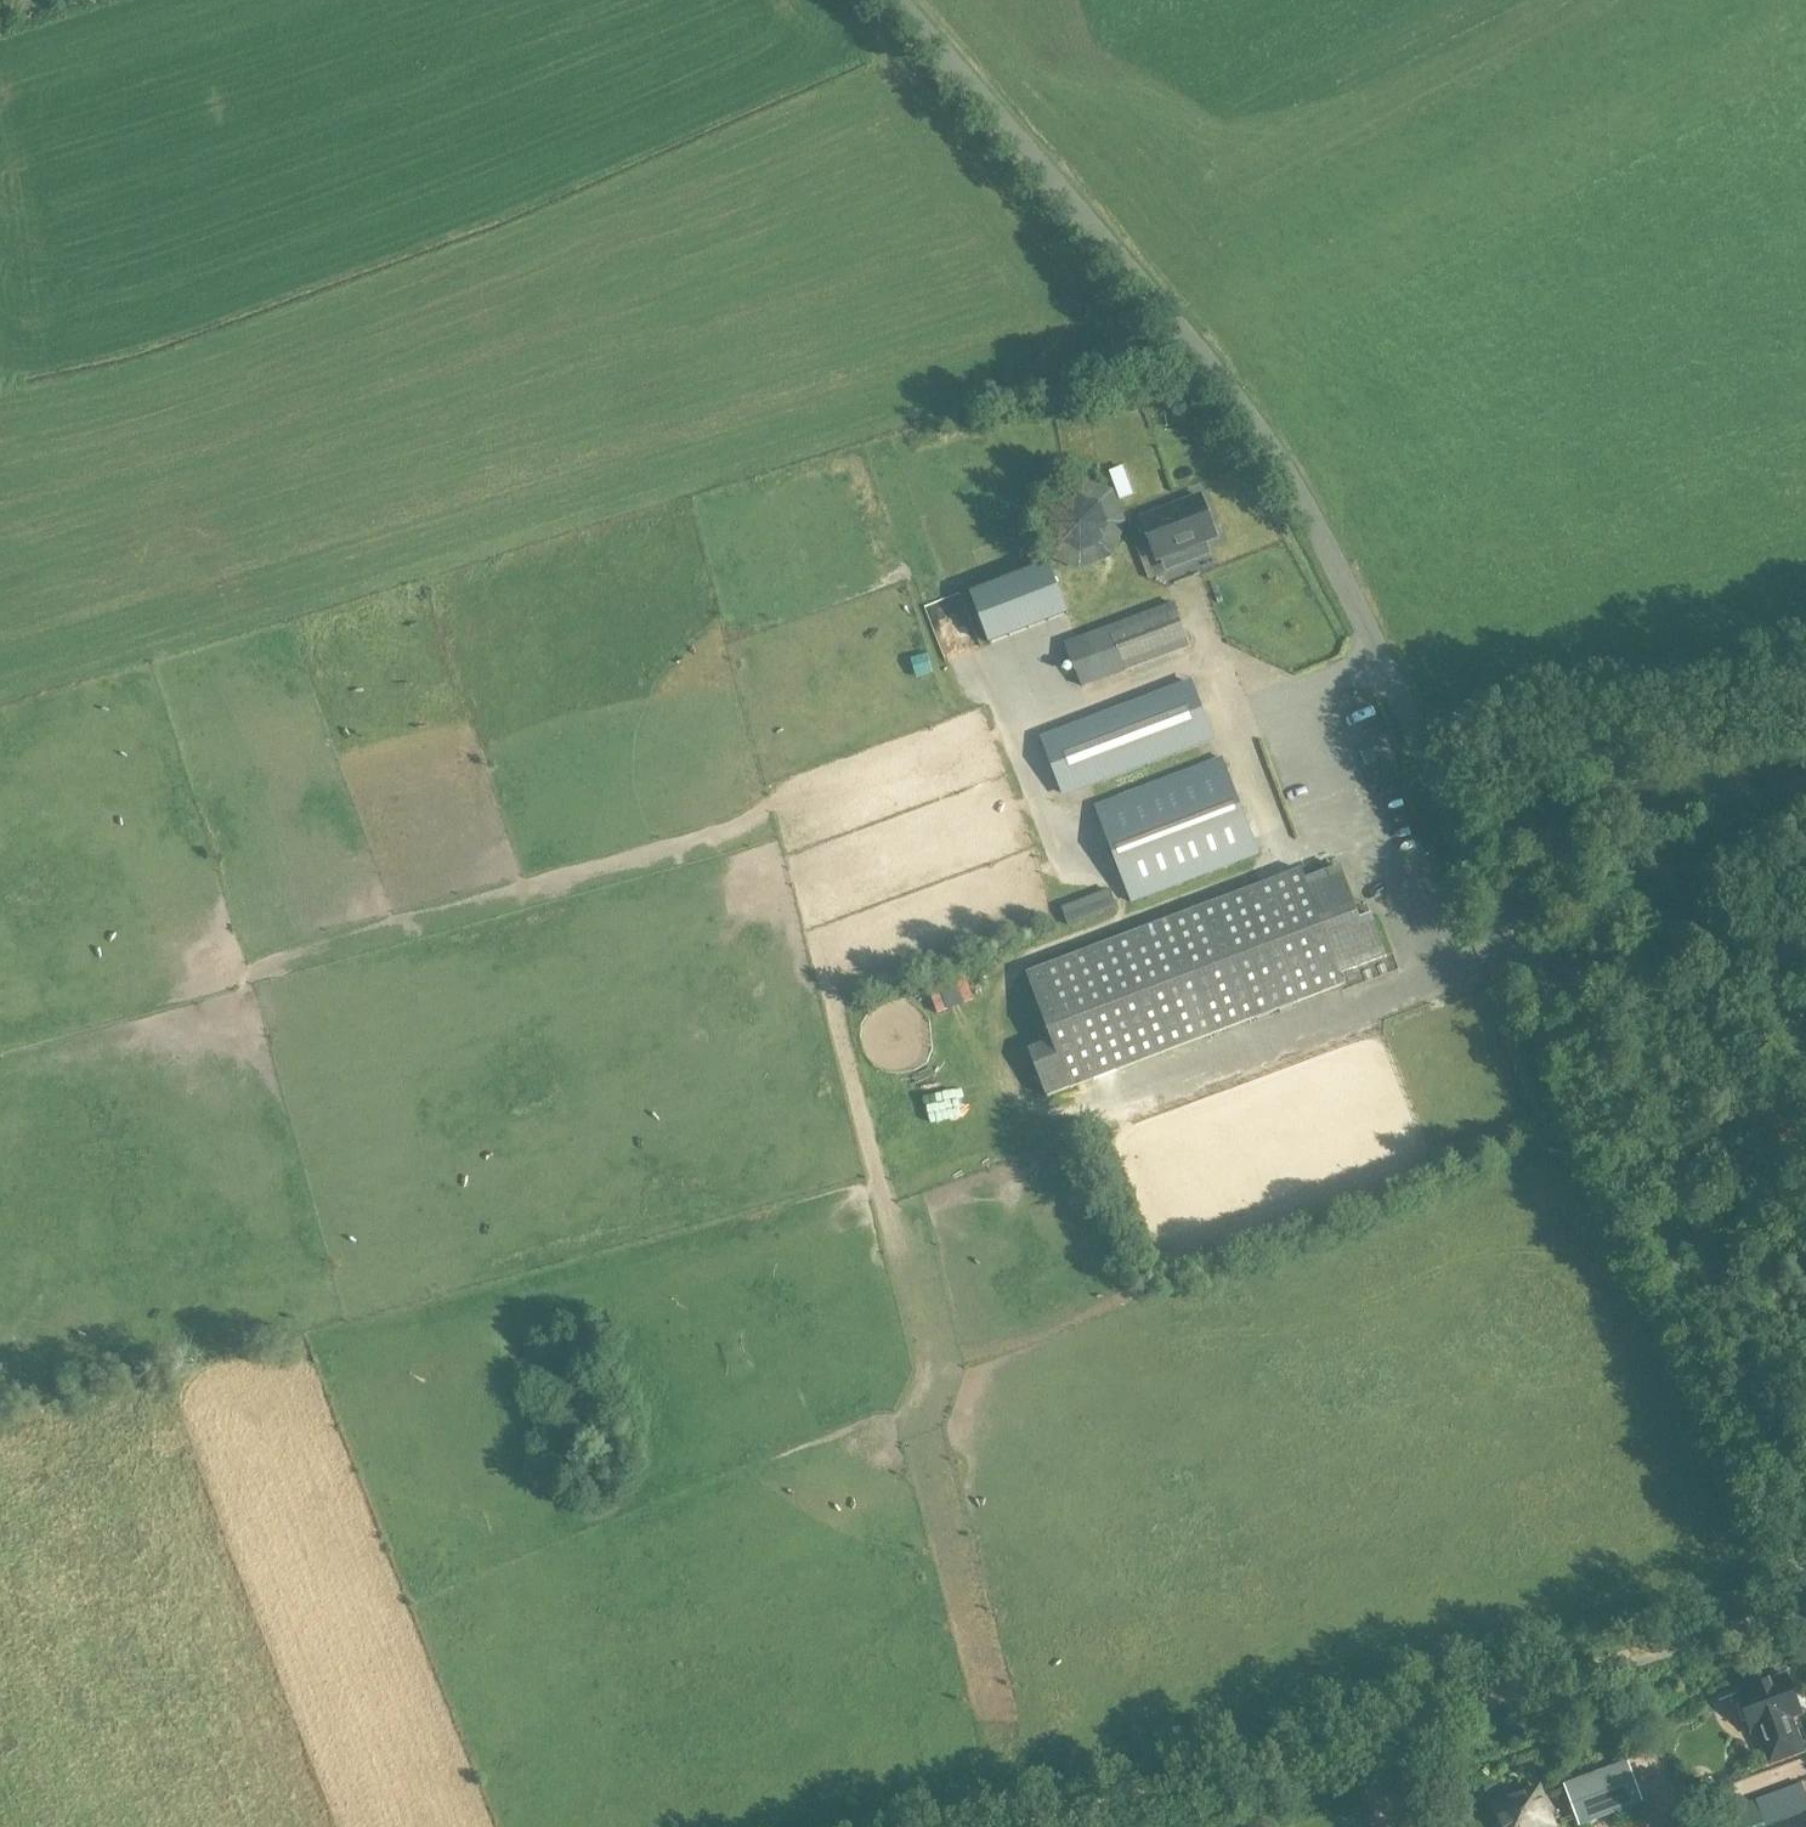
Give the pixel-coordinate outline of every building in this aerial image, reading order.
[(1128,480),(1116,485),(1120,497),(1133,492),(1128,480)] [(1202,496),(1144,519),(1159,560),(1218,537),(1202,496)] [(1062,616),(1050,557),(970,574),(985,643),(1017,636),(1015,626),(1062,616)] [(1191,647),(1174,603),(1065,644),(1082,689),(1191,647)] [(1193,684),(1042,741),(1062,794),(1213,737),(1193,684)] [(1095,806),(1132,905),(1261,857),(1223,758),(1095,806)] [(1028,1049),(1047,1099),(1345,985),(1341,975),(1387,957),(1372,917),(1360,922),(1340,868),(1305,882),(1301,871),(1027,975),(1052,1040),(1028,1049)] [(1110,891),(1062,908),(1068,927),(1117,910),(1110,891)] [(883,1001),(889,1025),(899,1023),(893,999),(883,1001)] [(1803,1751),(1793,1726),(1790,1727),(1787,1719),(1801,1714),(1786,1675),(1736,1693),(1751,1733),(1756,1731),(1769,1764),(1803,1751)] [(1581,1824),(1643,1801),(1628,1762),(1566,1785),(1581,1824)] [(1504,1826),(1548,1826),(1553,1825),(1539,1788),(1496,1804),(1504,1826)] [(1757,1801),(1693,1825),(1692,1823),(1682,1826),(1767,1826),(1757,1801)] [(1771,1826),(1805,1826),(1805,1813),(1771,1826)]
